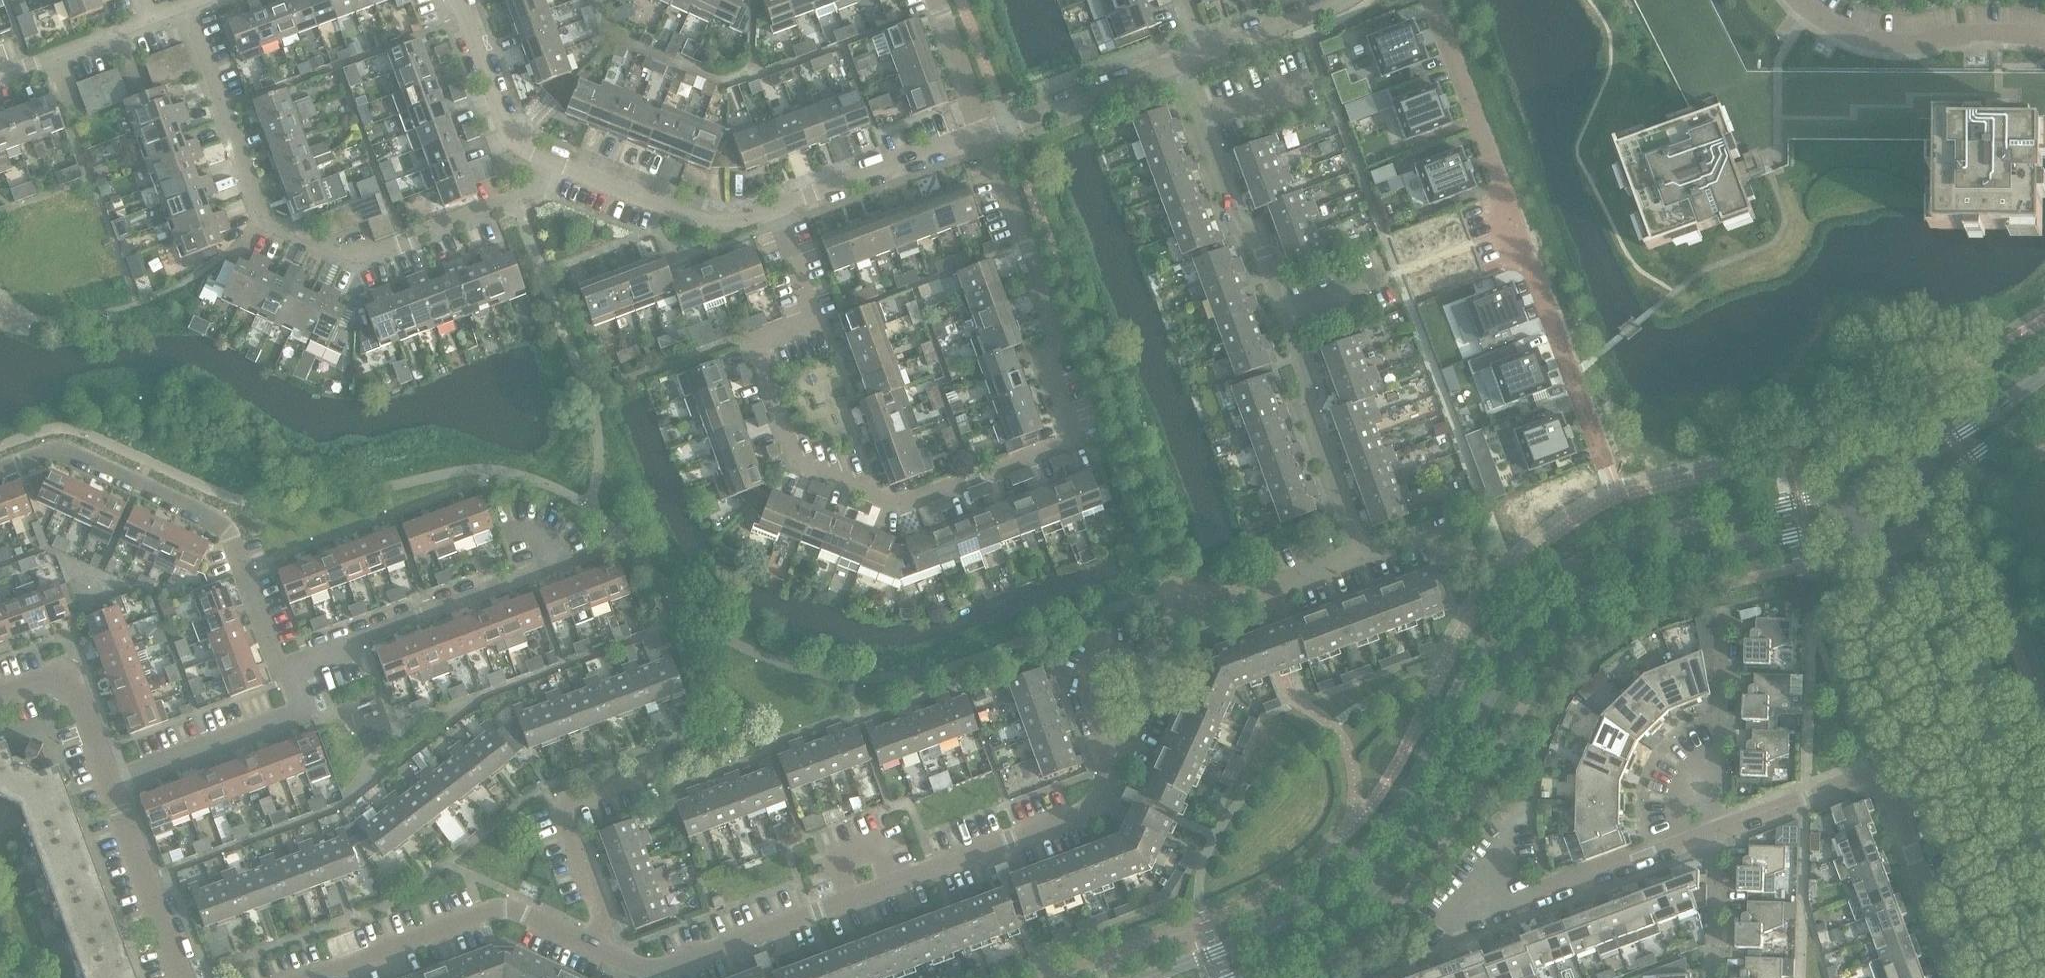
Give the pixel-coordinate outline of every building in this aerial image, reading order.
[(63,1),(71,22),(103,10),(100,0),(66,0),(63,1)] [(309,0),(290,0),(288,1),(300,34),(319,27),(309,0)] [(331,0),(309,0),(319,27),(339,20),(331,0)] [(353,0),(331,0),(339,20),(358,13),(353,0)] [(375,0),(353,0),(358,13),(377,5),(375,0)] [(515,24),(549,11),(545,0),(517,0),(508,3),(515,24)] [(697,0),(673,0),(670,6),(690,14),(697,0)] [(713,16),(720,0),(697,0),(690,14),(709,23),(713,16)] [(751,0),(750,0),(720,0),(713,16),(731,24),(729,27),(742,33),(750,33),(751,0)] [(774,34),(794,26),(794,27),(796,26),(793,19),(786,0),(762,0),(774,34)] [(793,19),(813,11),(809,0),(786,0),(793,19)] [(833,0),(809,0),(813,11),(816,18),(836,11),(833,0)] [(836,11),(857,3),(855,0),(833,0),(836,11)] [(1146,0),(1106,0),(1112,16),(1147,3),(1146,0)] [(1171,0),(1156,0),(1159,8),(1173,3),(1171,0)] [(1650,251),(1675,242),(1677,249),(1703,239),(1701,232),(1724,223),(1726,230),(1756,219),(1751,205),(1757,202),(1753,191),(1747,194),(1745,190),(1751,188),(1749,182),(1790,167),(1790,141),(1939,142),(1939,157),(1932,157),(1932,173),(1939,173),(1939,198),(1932,198),(1932,230),(1969,230),(1969,237),(1986,237),(1986,230),(2011,230),(2011,237),(2043,238),(2043,230),(2043,199),(2044,199),(2044,183),(2043,183),(2043,158),(2044,158),(2044,70),(1750,69),(1715,0),(1635,0),(1694,116),(1671,124),(1673,131),(1650,140),(1648,133),(1618,144),(1627,169),(1620,172),(1630,198),(1637,196),(1646,219),(1639,222),(1650,251)] [(300,34),(288,1),(269,8),(281,41),(300,34)] [(1156,26),(1147,3),(1112,16),(1121,39),(1156,26)] [(580,10),(584,22),(595,17),(591,6),(580,10)] [(281,41),(269,8),(250,15),(262,48),(281,41)] [(894,9),(884,13),(888,24),(898,21),(894,9)] [(549,11),(515,24),(523,44),(557,32),(549,11)] [(888,24),(884,13),(873,17),(877,28),(888,24)] [(265,56),(262,48),(250,15),(230,22),(243,56),(243,55),(246,63),(265,56)] [(595,17),(584,22),(587,31),(598,27),(595,17)] [(890,54),(924,42),(917,20),(882,33),(890,54)] [(1390,31),(1367,40),(1382,78),(1426,61),(1421,47),(1423,47),(1422,45),(1419,37),(1419,36),(1417,36),(1412,23),(1401,27),(1401,26),(1390,31)] [(853,25),(843,28),(847,39),(857,36),(853,25)] [(847,39),(843,28),(834,32),(838,43),(847,39)] [(523,44),(530,64),(564,51),(557,32),(523,44)] [(641,43),(652,48),(656,37),(646,32),(641,43)] [(675,34),(671,43),(681,48),(685,38),(675,34)] [(1340,37),(1319,45),(1323,57),(1345,49),(1340,37)] [(388,52),(395,72),(428,60),(421,40),(388,52)] [(813,40),(803,44),(807,54),(817,50),(813,40)] [(898,74),(932,62),(924,42),(890,54),(898,74)] [(676,58),(681,48),(671,43),(666,54),(676,58)] [(185,44),(164,52),(168,62),(189,54),(185,44)] [(435,48),(438,56),(450,52),(448,44),(435,48)] [(623,59),(628,48),(617,44),(613,55),(623,59)] [(807,54),(803,44),(792,48),(796,58),(807,54)] [(712,50),(708,60),(717,64),(721,54),(712,50)] [(530,64),(537,84),(539,83),(554,98),(574,77),(571,71),(564,51),(530,64)] [(148,69),(168,62),(164,52),(144,59),(148,69)] [(453,59),(450,52),(438,56),(441,64),(453,59)] [(172,72),(193,64),(189,54),(168,62),(172,72)] [(820,58),(824,68),(834,65),(830,55),(820,58)] [(874,55),(863,59),(867,69),(878,65),(874,55)] [(304,73),(327,65),(324,56),(301,63),(304,73)] [(654,71),(658,60),(647,56),(643,67),(654,71)] [(813,72),(824,68),(820,58),(810,62),(813,72)] [(867,69),(863,59),(853,63),(857,73),(867,69)] [(402,92),(435,80),(428,60),(395,72),(402,92)] [(658,60),(654,71),(664,75),(668,64),(658,60)] [(168,62),(148,69),(152,79),(172,72),(168,62)] [(905,95),(939,82),(932,62),(898,74),(905,95)] [(196,75),(193,64),(172,72),(176,83),(196,75)] [(119,69),(97,77),(101,87),(122,79),(119,69)] [(794,80),(790,69),(780,73),(784,83),(794,80)] [(172,72),(152,79),(156,90),(164,87),(176,83),(172,72)] [(698,76),(686,72),(682,82),(693,87),(698,76)] [(784,83),(780,73),(769,77),(773,87),(784,83)] [(77,84),(81,94),(101,87),(97,77),(77,84)] [(554,98),(567,112),(566,114),(587,122),(600,87),(580,79),(579,81),(574,77),(554,98)] [(126,89),(122,79),(101,87),(105,97),(126,89)] [(409,111),(442,98),(435,80),(402,92),(409,111)] [(587,122),(607,130),(624,88),(603,80),(600,87),(587,122)] [(759,81),(749,85),(753,95),(763,91),(759,81)] [(449,87),(452,95),(465,90),(462,82),(449,87)] [(712,98),(717,86),(706,82),(702,93),(712,98)] [(848,133),(870,125),(853,82),(832,90),(848,133)] [(939,82),(905,95),(911,110),(907,112),(909,117),(947,103),(939,82)] [(105,97),(101,87),(81,94),(84,104),(105,97)] [(124,102),(135,132),(187,112),(183,103),(172,107),(164,87),(156,90),(130,100),(124,102)] [(627,138),(641,103),(644,96),(624,88),(607,130),(627,138)] [(1445,125),(1431,88),(1388,105),(1402,142),(1445,125)] [(126,89),(105,97),(109,107),(124,102),(130,100),(126,89)] [(254,102),(263,125),(314,106),(311,97),(292,103),(287,89),(254,102)] [(468,98),(465,90),(452,95),(455,103),(468,98)] [(812,97),(815,107),(828,141),(848,133),(832,90),(812,97)] [(878,99),(882,109),(893,106),(889,95),(878,99)] [(53,96),(29,105),(48,157),(58,153),(51,134),(65,129),(53,96)] [(109,107),(105,97),(84,104),(88,115),(109,107)] [(416,130),(449,118),(442,98),(409,111),(416,130)] [(872,113),(882,109),(878,99),(868,103),(872,113)] [(1375,113),(1371,101),(1345,110),(1350,123),(1375,113)] [(627,138),(648,146),(661,111),(641,103),(627,138)] [(661,111),(648,146),(667,154),(684,111),(664,104),(661,111)] [(39,160),(48,157),(29,105),(6,113),(19,147),(32,142),(39,160)] [(271,148),(304,136),(299,123),(318,116),(314,106),(263,125),(271,148)] [(815,107),(795,114),(808,148),(828,141),(815,107)] [(1140,141),(1181,125),(1178,118),(1171,121),(1166,108),(1132,120),(1140,141)] [(667,154),(687,162),(704,119),(684,111),(667,154)] [(141,150),(182,135),(179,126),(190,122),(187,112),(135,132),(141,150)] [(0,116),(0,166),(3,174),(13,170),(6,151),(19,147),(6,113),(0,116)] [(775,121),(788,155),(808,148),(795,114),(775,121)] [(423,149),(457,137),(449,118),(416,130),(423,149)] [(704,119),(687,162),(709,170),(710,168),(727,168),(728,128),(704,119)] [(730,129),(728,128),(727,168),(745,168),(746,171),(767,163),(754,129),(752,121),(730,129)] [(775,121),(754,129),(767,163),(788,155),(775,121)] [(462,127),(465,135),(477,130),(475,122),(462,127)] [(1181,125),(1140,141),(1147,160),(1181,147),(1176,135),(1184,132),(1181,125)] [(480,138),(477,130),(465,135),(468,143),(480,138)] [(148,168),(200,149),(197,139),(185,143),(182,135),(141,150),(148,168)] [(279,171),(331,151),(327,142),(309,148),(304,136),(271,148),(279,171)] [(1238,172),(1275,159),(1271,146),(1278,144),(1276,136),(1234,151),(1239,164),(1236,165),(1238,172)] [(431,169),(464,156),(457,137),(423,149),(431,169)] [(1181,147),(1147,160),(1154,179),(1195,163),(1193,156),(1185,159),(1181,147)] [(154,186),(195,171),(192,162),(204,158),(200,149),(148,168),(154,186)] [(1470,173),(1468,173),(1466,166),(1467,165),(1467,163),(1465,164),(1460,150),(1415,167),(1429,206),(1475,189),(1469,175),(1471,174),(1470,173)] [(288,194),(321,181),(316,168),(334,161),(331,151),(279,171),(288,194)] [(479,182),(499,175),(491,154),(472,161),(479,182)] [(438,188),(471,175),(464,156),(431,169),(438,188)] [(393,159),(380,163),(393,202),(406,198),(393,159)] [(1248,190),(1290,175),(1288,168),(1280,171),(1275,159),(1238,172),(1241,180),(1244,179),(1248,190)] [(1195,163),(1154,179),(1161,198),(1195,185),(1190,173),(1198,170),(1195,163)] [(1392,165),(1371,173),(1375,185),(1397,177),(1392,165)] [(161,204),(213,185),(210,175),(198,179),(195,171),(154,186),(161,204)] [(478,196),(471,175),(438,188),(445,208),(478,196)] [(1252,211),(1301,193),(1301,192),(1289,196),(1285,185),(1293,182),(1290,175),(1248,190),(1253,202),(1250,203),(1252,211)] [(321,181),(288,194),(296,217),(330,204),(329,203),(347,197),(344,187),(325,193),(321,181)] [(168,222),(209,207),(205,198),(217,194),(213,185),(161,204),(168,222)] [(944,192),(956,227),(978,219),(965,185),(944,192)] [(1195,185),(1161,198),(1168,217),(1209,201),(1207,194),(1199,197),(1195,185)] [(956,227),(944,192),(924,200),(936,234),(956,227)] [(376,209),(385,205),(381,193),(372,197),(376,209)] [(1274,224),(1316,209),(1313,202),(1306,204),(1301,193),(1252,211),(1253,212),(1264,207),(1267,214),(1270,213),(1274,224)] [(327,236),(368,222),(368,221),(379,217),(376,209),(372,197),(320,216),(327,236)] [(936,234),(924,200),(903,208),(916,242),(936,234)] [(1209,201),(1168,217),(1175,236),(1209,224),(1204,211),(1212,208),(1209,201)] [(392,224),(385,205),(376,209),(379,217),(368,221),(368,222),(372,231),(392,224)] [(174,240),(227,221),(223,211),(212,215),(209,207),(168,222),(174,240)] [(916,242),(903,208),(883,215),(896,249),(916,242)] [(1278,244),(1315,230),(1311,218),(1318,216),(1316,209),(1274,224),(1278,236),(1275,237),(1278,244)] [(896,249),(883,215),(863,223),(876,257),(896,249)] [(181,259),(222,244),(218,234),(230,230),(227,221),(174,240),(181,259)] [(876,257),(863,223),(842,230),(855,264),(876,257)] [(392,224),(372,231),(376,242),(396,234),(392,224)] [(1209,224),(1175,236),(1182,256),(1224,241),(1221,232),(1213,235),(1209,224)] [(855,264),(842,230),(821,238),(834,272),(855,264)] [(1334,238),(1327,240),(1320,243),(1315,230),(1278,244),(1281,252),(1284,251),(1289,263),(1316,253),(1319,261),(1340,253),(1334,238)] [(986,256),(997,252),(993,242),(982,246),(986,256)] [(488,250),(507,303),(527,295),(512,254),(502,258),(498,246),(488,250)] [(731,256),(744,291),(746,296),(767,288),(753,248),(731,256)] [(1193,261),(1200,281),(1242,265),(1239,258),(1232,261),(1227,248),(1193,261)] [(507,303),(488,250),(479,253),(483,265),(475,268),(490,309),(507,303)] [(221,300),(239,308),(263,257),(254,253),(249,264),(239,260),(221,300)] [(731,256),(711,264),(724,298),(744,291),(731,256)] [(956,256),(946,260),(950,270),(960,266),(956,256)] [(257,316),(275,276),(267,273),(272,262),(263,257),(239,308),(257,316)] [(663,257),(642,265),(656,304),(676,296),(677,296),(675,292),(676,291),(671,279),(671,278),(663,257)] [(490,309),(475,268),(466,271),(462,260),(453,263),(472,316),(475,318),(480,319),(486,317),(489,312),(490,309)] [(939,274),(950,270),(946,260),(935,264),(939,274)] [(965,295),(999,282),(991,261),(957,274),(965,295)] [(472,316),(453,263),(443,267),(447,278),(439,281),(454,322),(472,316)] [(691,271),(704,306),(706,312),(726,304),(724,298),(711,264),(691,271)] [(642,265),(622,272),(636,311),(656,304),(642,265)] [(1242,265),(1200,281),(1207,300),(1241,288),(1237,276),(1245,273),(1242,265)] [(274,324),(298,273),(289,269),(284,280),(275,276),(257,316),(274,324)] [(691,271),(671,278),(671,279),(676,291),(675,292),(677,296),(676,296),(682,313),(704,306),(691,271)] [(915,271),(905,275),(909,285),(919,281),(915,271)] [(622,272),(602,279),(616,318),(636,311),(622,272)] [(292,332),(310,292),(302,289),(307,277),(298,273),(274,324),(292,332)] [(454,322),(439,281),(430,284),(426,273),(416,276),(436,329),(454,322)] [(909,285),(905,275),(896,278),(899,289),(909,285)] [(436,329),(416,276),(407,280),(411,291),(403,294),(418,335),(436,329)] [(616,318),(602,279),(580,287),(594,326),(616,318)] [(973,315),(1007,303),(999,282),(965,295),(973,315)] [(309,340),(333,289),(324,285),(319,296),(310,292),(292,332),(309,340)] [(918,288),(922,299),(932,296),(928,285),(918,288)] [(1511,285),(1466,302),(1480,339),(1479,340),(1483,352),(1514,341),(1510,330),(1525,324),(1520,310),(1522,309),(1521,308),(1519,308),(1516,301),(1518,300),(1518,298),(1516,299),(1511,285)] [(418,335),(403,294),(394,298),(390,286),(380,289),(400,342),(418,335)] [(875,286),(865,290),(868,300),(879,296),(875,286)] [(1241,288),(1207,300),(1214,319),(1256,304),(1253,297),(1246,299),(1241,288)] [(333,289),(309,340),(346,357),(348,334),(337,328),(346,309),(337,305),(342,294),(333,289)] [(361,356),(381,349),(400,342),(380,289),(371,293),(375,304),(366,308),(373,328),(361,332),(361,356)] [(858,304),(868,300),(865,290),(854,294),(858,304)] [(906,305),(910,316),(920,312),(916,301),(906,305)] [(839,318),(847,339),(882,326),(887,324),(878,303),(839,318)] [(980,335),(1014,323),(1007,303),(973,315),(980,335)] [(1256,304),(1214,319),(1221,338),(1255,325),(1251,314),(1259,311),(1256,304)] [(920,312),(910,316),(914,326),(924,322),(920,312)] [(764,314),(754,318),(758,328),(768,324),(764,314)] [(930,320),(933,330),(943,326),(939,316),(930,320)] [(747,332),(758,328),(754,318),(743,322),(747,332)] [(1014,323),(980,335),(988,355),(988,356),(1012,347),(1022,344),(1014,323)] [(1255,325),(1221,338),(1229,357),(1270,342),(1268,335),(1260,338),(1255,325)] [(855,359),(889,346),(882,326),(847,339),(855,359)] [(947,337),(943,326),(933,330),(937,341),(947,337)] [(724,329),(713,333),(717,343),(728,339),(724,329)] [(679,332),(667,336),(671,347),(682,343),(679,332)] [(703,337),(707,347),(717,343),(713,333),(703,337)] [(1322,363),(1325,370),(1361,357),(1357,345),(1365,342),(1362,335),(1321,350),(1325,362),(1322,363)] [(671,347),(667,336),(658,340),(662,350),(671,347)] [(921,345),(925,356),(935,352),(931,341),(921,345)] [(1273,349),(1270,342),(1229,357),(1236,377),(1270,365),(1265,352),(1273,349)] [(862,380),(897,367),(889,346),(855,359),(862,380)] [(1514,346),(1468,363),(1473,375),(1491,368),(1505,405),(1550,388),(1545,375),(1547,374),(1546,373),(1543,365),(1543,363),(1541,364),(1536,350),(1519,357),(1514,346)] [(638,347),(628,351),(632,361),(642,358),(638,347)] [(988,356),(988,355),(978,359),(985,380),(1020,368),(1012,347),(988,356)] [(632,361),(628,351),(617,355),(621,365),(632,361)] [(935,352),(925,356),(929,366),(939,362),(935,352)] [(945,360),(948,370),(958,367),(954,357),(945,360)] [(1361,357),(1325,370),(1328,378),(1331,377),(1335,388),(1376,373),(1374,366),(1366,369),(1361,357)] [(693,395),(727,382),(720,361),(685,373),(693,395)] [(736,367),(739,377),(750,374),(746,363),(736,367)] [(298,367),(294,375),(305,380),(308,372),(298,367)] [(895,391),(895,392),(905,388),(897,367),(862,380),(870,399),(870,400),(895,391)] [(958,367),(948,370),(952,381),(962,377),(958,367)] [(1020,368),(985,380),(993,400),(1028,388),(1020,368)] [(1231,388),(1238,408),(1272,395),(1268,384),(1276,381),(1273,373),(1231,388)] [(1376,373),(1335,388),(1340,400),(1336,401),(1339,408),(1327,412),(1328,413),(1376,396),(1371,383),(1379,380),(1376,373)] [(754,384),(750,374),(739,377),(743,388),(754,384)] [(693,419),(701,416),(735,403),(727,382),(693,395),(685,398),(693,419)] [(927,391),(930,401),(941,397),(937,387),(927,391)] [(1028,388),(993,400),(1000,421),(1035,408),(1028,388)] [(902,412),(895,392),(895,391),(870,400),(870,399),(859,403),(868,425),(902,412)] [(1272,395),(1238,408),(1245,427),(1287,411),(1285,404),(1277,407),(1272,395)] [(1376,396),(1328,413),(1330,421),(1333,419),(1338,431),(1379,416),(1377,409),(1369,412),(1365,401),(1376,396)] [(941,397),(930,401),(934,412),(945,408),(941,397)] [(954,415),(964,411),(961,401),(950,404),(954,415)] [(708,435),(742,423),(735,403),(701,416),(708,435)] [(751,408),(755,418),(765,414),(761,404),(751,408)] [(1035,408),(1000,421),(1007,438),(1003,439),(1009,454),(1036,444),(1032,433),(1043,429),(1035,408)] [(968,421),(964,411),(954,415),(958,425),(968,421)] [(1287,411),(1245,427),(1252,446),(1287,434),(1282,422),(1290,419),(1287,411)] [(875,445),(910,432),(902,412),(868,425),(875,445)] [(769,425),(765,414),(755,418),(758,428),(769,425)] [(1379,416),(1338,431),(1342,443),(1339,444),(1342,451),(1379,438),(1374,426),(1382,423),(1379,416)] [(1560,416),(1514,433),(1529,472),(1574,455),(1569,441),(1571,440),(1570,439),(1568,439),(1565,431),(1567,431),(1567,429),(1565,430),(1560,416)] [(716,456),(750,443),(742,423),(708,435),(716,456)] [(941,431),(945,442),(955,438),(952,427),(941,431)] [(1467,435),(1492,499),(1508,492),(1484,428),(1467,435)] [(883,465),(918,452),(910,432),(875,445),(883,465)] [(1287,434),(1252,446),(1260,465),(1301,450),(1299,443),(1291,446),(1287,434)] [(955,438),(945,442),(948,451),(959,448),(955,438)] [(1379,438),(1342,451),(1344,459),(1348,458),(1352,470),(1393,454),(1391,447),(1383,450),(1379,438)] [(723,476),(757,464),(750,443),(716,456),(723,476)] [(780,455),(777,446),(766,450),(769,459),(780,455)] [(1301,450),(1260,465),(1267,484),(1301,472),(1296,460),(1304,457),(1301,450)] [(926,473),(918,452),(883,465),(891,486),(926,473)] [(1071,452),(1060,456),(1064,467),(1075,463),(1071,452)] [(984,464),(983,463),(980,453),(969,457),(973,468),(984,464)] [(1393,454),(1352,470),(1356,481),(1353,482),(1356,490),(1392,476),(1388,464),(1396,461),(1393,454)] [(1054,471),(1064,467),(1060,456),(1050,460),(1054,471)] [(738,494),(751,507),(766,492),(760,486),(765,485),(757,464),(723,476),(714,480),(721,501),(738,494)] [(1030,467),(1020,471),(1024,482),(1034,478),(1030,467)] [(36,501),(56,510),(70,479),(50,471),(47,477),(41,474),(28,479),(33,492),(39,495),(36,501)] [(1013,486),(1024,482),(1020,471),(1009,475),(1013,486)] [(1090,471),(1068,479),(1083,518),(1104,511),(1090,471)] [(1301,472),(1267,484),(1274,503),(1316,488),(1313,481),(1305,484),(1301,472)] [(1392,476),(1356,490),(1359,497),(1361,496),(1366,507),(1407,492),(1405,486),(1397,488),(1392,476)] [(74,519),(89,488),(70,479),(56,510),(74,519)] [(1083,518),(1068,479),(1048,486),(1061,521),(1063,526),(1083,518)] [(1,489),(12,521),(33,514),(21,482),(1,489)] [(819,496),(823,486),(812,482),(808,492),(819,496)] [(990,482),(979,486),(983,497),(994,493),(990,482)] [(833,489),(823,486),(819,496),(829,499),(833,489)] [(973,501),(983,497),(979,486),(969,490),(973,501)] [(1048,486),(1028,494),(1041,528),(1061,521),(1048,486)] [(89,488),(74,519),(93,528),(107,497),(89,488)] [(1319,496),(1316,488),(1274,503),(1281,524),(1315,511),(1311,498),(1319,496)] [(12,521),(1,489),(0,489),(0,526),(12,521)] [(760,526),(755,523),(750,536),(774,545),(775,542),(777,542),(781,533),(794,499),(773,492),(760,526)] [(1370,529),(1407,515),(1402,502),(1410,499),(1407,492),(1366,507),(1370,519),(1367,520),(1370,529)] [(1008,501),(1020,535),(1041,528),(1028,494),(1008,501)] [(127,506),(107,497),(93,528),(89,537),(109,546),(127,506)] [(482,497),(462,505),(476,544),(494,538),(495,535),(493,529),(494,529),(482,497)] [(858,511),(862,501),(852,497),(848,507),(858,511)] [(949,497),(939,501),(943,512),(953,508),(949,497)] [(781,533),(801,541),(814,507),(794,499),(781,533)] [(873,505),(862,501),(858,511),(869,515),(873,505)] [(943,512),(939,501),(928,505),(932,516),(943,512)] [(1000,543),(1020,535),(1008,501),(988,508),(1000,543)] [(457,551),(476,544),(462,505),(443,512),(457,551)] [(814,507),(801,541),(815,547),(813,551),(819,554),(820,549),(833,515),(814,507)] [(1002,548),(1000,543),(988,508),(967,516),(982,556),(1002,548)] [(120,539),(140,549),(154,518),(134,509),(120,539)] [(423,519),(435,550),(438,559),(457,552),(457,551),(443,512),(423,519)] [(854,523),(833,515),(820,549),(841,557),(854,523)] [(967,516),(947,523),(960,558),(962,566),(983,558),(982,556),(967,516)] [(172,527),(154,518),(140,549),(137,556),(155,564),(158,557),(172,527)] [(415,558),(435,550),(423,519),(403,526),(415,558)] [(32,524),(41,547),(48,544),(40,521),(32,524)] [(874,530),(854,523),(841,557),(861,564),(874,530)] [(947,523),(927,531),(939,565),(960,558),(947,523)] [(191,535),(172,527),(158,557),(177,566),(191,535)] [(396,529),(376,536),(387,568),(407,561),(396,529)] [(896,539),(874,530),(861,564),(858,572),(899,588),(900,544),(894,544),(896,539)] [(942,573),(939,565),(927,531),(905,539),(907,544),(900,544),(899,588),(900,589),(942,573)] [(210,544),(191,535),(177,566),(196,575),(210,544)] [(60,550),(65,540),(57,536),(52,547),(60,550)] [(356,543),(368,575),(387,568),(376,536),(356,543)] [(60,550),(67,554),(72,543),(65,540),(60,550)] [(337,550),(349,582),(368,575),(356,543),(337,550)] [(5,560),(13,557),(9,547),(1,549),(5,560)] [(318,558),(329,589),(349,582),(337,550),(318,558)] [(96,554),(91,565),(98,568),(103,557),(96,554)] [(489,555),(481,558),(485,569),(493,566),(489,555)] [(34,557),(27,559),(31,570),(38,568),(34,557)] [(298,565),(310,597),(329,589),(318,558),(298,565)] [(485,569),(481,558),(473,561),(477,572),(485,569)] [(23,573),(31,570),(27,559),(19,562),(23,573)] [(105,571),(113,575),(118,564),(110,560),(105,571)] [(619,563),(599,570),(610,603),(631,595),(619,563)] [(290,604),(310,597),(298,565),(278,572),(290,604)] [(1427,577),(1402,586),(1415,622),(1443,612),(1438,600),(1445,598),(1433,568),(1425,571),(1427,577)] [(451,569),(443,572),(447,583),(455,580),(451,569)] [(579,577),(591,610),(610,603),(599,570),(579,577)] [(447,583),(443,572),(435,575),(439,586),(447,583)] [(141,575),(136,586),(144,589),(149,578),(141,575)] [(560,584),(572,617),(591,610),(579,577),(560,584)] [(149,578),(144,589),(151,593),(156,582),(149,578)] [(20,599),(32,631),(51,624),(39,592),(35,583),(16,590),(20,599)] [(67,584),(60,587),(59,585),(39,592),(51,624),(71,617),(67,606),(74,603),(67,584)] [(552,624),(572,617),(560,584),(540,592),(552,624)] [(1402,586),(1383,593),(1396,629),(1415,622),(1402,586)] [(403,587),(396,590),(400,601),(407,598),(403,587)] [(194,600),(202,620),(234,609),(226,588),(194,600)] [(400,601),(396,590),(387,593),(391,604),(400,601)] [(1383,593),(1364,600),(1377,636),(1396,629),(1383,593)] [(533,594),(512,602),(524,634),(544,626),(533,594)] [(87,618),(95,639),(126,627),(122,616),(128,614),(122,597),(95,606),(98,614),(87,618)] [(1,606),(13,638),(32,631),(20,599),(1,606)] [(144,612),(155,607),(152,600),(141,604),(144,612)] [(161,604),(166,619),(177,615),(171,600),(161,604)] [(1364,600),(1344,607),(1358,643),(1377,636),(1364,600)] [(364,601),(357,604),(361,615),(368,612),(364,601)] [(493,609),(505,641),(524,634),(512,602),(493,609)] [(361,615),(357,604),(349,607),(353,618),(361,615)] [(13,638),(1,606),(0,607),(0,643),(13,638)] [(1344,607),(1325,614),(1338,650),(1358,643),(1344,607)] [(241,628),(234,609),(202,620),(209,640),(241,628)] [(474,616),(486,648),(505,641),(493,609),(474,616)] [(1325,614),(1306,621),(1319,657),(1338,650),(1325,614)] [(326,615),(318,618),(322,629),(330,627),(326,615)] [(455,623),(467,655),(486,648),(474,616),(455,623)] [(322,629),(318,618),(310,621),(314,632),(322,629)] [(1753,632),(1752,635),(1749,635),(1748,641),(1746,641),(1745,665),(1771,666),(1772,652),(1793,647),(1794,620),(1757,619),(1756,631),(1753,632)] [(1299,665),(1319,657),(1306,621),(1286,629),(1268,635),(1236,647),(1249,683),(1281,672),(1299,665)] [(436,630),(448,662),(467,655),(455,623),(436,630)] [(628,625),(620,628),(624,639),(632,636),(628,625)] [(151,631),(154,638),(165,634),(162,626),(151,631)] [(95,639),(102,658),(133,646),(126,627),(95,639)] [(217,659),(248,647),(241,628),(209,640),(217,659)] [(624,639),(620,628),(612,631),(616,642),(624,639)] [(452,673),(448,662),(436,630),(417,637),(433,680),(452,673)] [(165,634),(154,638),(157,646),(168,642),(165,634)] [(433,680),(417,637),(397,644),(409,676),(419,673),(423,684),(433,680)] [(178,651),(189,647),(186,639),(175,643),(178,651)] [(589,639),(581,642),(585,653),(593,650),(589,639)] [(585,653),(581,642),(574,645),(578,656),(585,653)] [(102,658),(109,677),(150,661),(143,643),(133,646),(102,658)] [(409,676),(397,644),(377,652),(389,684),(409,676)] [(1434,651),(1431,644),(1416,649),(1419,657),(1434,651)] [(192,655),(189,647),(178,651),(181,659),(192,655)] [(256,666),(248,647),(217,659),(224,677),(256,666)] [(1218,660),(1212,665),(1235,688),(1249,683),(1236,647),(1216,654),(1218,660)] [(664,661),(652,665),(665,702),(673,699),(671,697),(684,692),(669,650),(661,653),(664,661)] [(1381,671),(1411,660),(1408,652),(1378,663),(1381,671)] [(1675,658),(1672,659),(1692,709),(1700,706),(1698,701),(1711,695),(1708,680),(1713,679),(1714,658),(1705,660),(1703,652),(1677,662),(1675,658)] [(541,657),(533,660),(537,671),(545,668),(541,657)] [(1692,709),(1672,659),(1669,660),(1671,665),(1646,675),(1670,712),(1683,707),(1685,712),(1692,709)] [(537,671),(533,660),(526,662),(530,674),(537,671)] [(150,661),(109,677),(116,696),(147,684),(144,674),(153,670),(150,661)] [(665,702),(652,665),(639,670),(636,662),(630,665),(645,707),(657,702),(658,705),(665,702)] [(165,669),(168,676),(179,672),(176,665),(165,669)] [(626,675),(613,680),(627,717),(635,714),(634,711),(645,707),(630,665),(623,667),(626,675)] [(1203,667),(1194,686),(1228,702),(1235,688),(1212,665),(1207,669),(1203,667)] [(231,698),(263,686),(256,666),(224,677),(231,698)] [(1343,685),(1373,674),(1370,666),(1340,677),(1343,685)] [(1014,701),(1056,685),(1053,679),(1046,681),(1041,668),(1007,681),(1014,701)] [(503,671),(495,674),(500,685),(507,682),(503,671)] [(179,672),(168,676),(171,684),(182,680),(179,672)] [(500,685),(495,674),(488,676),(492,688),(500,685)] [(1621,692),(1658,730),(1664,725),(1661,721),(1670,712),(1646,675),(1627,693),(1623,690),(1621,692)] [(1751,688),(1750,691),(1747,691),(1747,697),(1744,697),(1744,721),(1770,722),(1770,711),(1770,708),(1791,703),(1792,676),(1755,675),(1755,687),(1751,688)] [(627,717),(613,680),(601,684),(598,676),(591,679),(607,721),(618,716),(620,720),(627,717)] [(192,689),(203,685),(200,678),(189,682),(192,689)] [(587,689),(575,694),(589,731),(597,728),(595,725),(607,721),(591,679),(584,681),(587,689)] [(116,696),(123,715),(155,703),(151,693),(160,689),(157,680),(147,684),(116,696)] [(1317,686),(1319,693),(1335,688),(1332,680),(1317,686)] [(206,693),(203,685),(192,689),(195,697),(206,693)] [(465,685),(457,688),(461,699),(469,696),(465,685)] [(1056,685),(1014,701),(1022,720),(1056,707),(1051,695),(1058,692),(1056,685)] [(1194,686),(1186,705),(1220,721),(1228,702),(1194,686)] [(461,699),(457,688),(450,691),(454,702),(461,699)] [(589,731),(575,694),(563,698),(560,690),(553,693),(568,735),(580,731),(581,734),(589,731)] [(1622,697),(1603,717),(1639,742),(1649,732),(1652,736),(1658,730),(1621,692),(1619,694),(1622,697)] [(549,703),(537,708),(551,745),(558,742),(557,739),(568,735),(553,693),(546,695),(549,703)] [(949,693),(942,696),(957,737),(977,730),(965,696),(952,701),(949,693)] [(938,706),(926,711),(938,744),(957,737),(942,696),(935,698),(938,706)] [(426,699),(419,702),(423,713),(431,710),(426,699)] [(162,700),(155,703),(123,715),(130,736),(170,721),(162,700)] [(1281,708),(1278,700),(1262,706),(1265,713),(1281,708)] [(423,713),(419,702),(411,705),(415,716),(423,713)] [(194,712),(191,705),(180,709),(183,716),(194,712)] [(551,745),(537,708),(524,713),(521,705),(514,708),(517,717),(496,733),(514,756),(528,746),(530,749),(541,745),(543,748),(551,745)] [(1186,705),(1177,723),(1211,740),(1220,721),(1186,705)] [(1056,707),(1022,720),(1029,739),(1070,724),(1068,717),(1060,720),(1056,707)] [(904,710),(919,752),(938,744),(926,711),(913,716),(910,708),(904,710)] [(900,721),(887,725),(900,759),(919,752),(904,710),(897,713),(900,721)] [(1244,750),(1258,721),(1250,717),(1237,746),(1244,750)] [(1587,740),(1586,743),(1635,764),(1638,757),(1633,754),(1639,742),(1603,717),(1592,742),(1587,740)] [(486,733),(475,741),(500,773),(506,768),(504,765),(515,757),(514,756),(496,733),(488,721),(481,727),(486,733)] [(880,766),(900,759),(887,725),(875,730),(872,722),(864,725),(880,766)] [(1168,742),(1203,758),(1211,740),(1177,723),(1168,742)] [(1070,724),(1029,739),(1036,758),(1070,746),(1065,733),(1073,730),(1070,724)] [(840,725),(834,727),(849,769),(869,761),(857,728),(843,733),(840,725)] [(830,738),(818,742),(830,776),(849,769),(834,727),(827,730),(830,738)] [(1743,753),(1742,777),(1768,777),(1768,764),(1781,760),(1789,760),(1790,732),(1753,730),(1753,742),(1749,744),(1749,747),(1745,747),(1745,753),(1743,753)] [(294,740),(306,772),(326,765),(314,733),(294,740)] [(42,774),(40,770),(31,765),(32,764),(32,762),(37,760),(44,745),(32,739),(25,755),(27,759),(25,761),(24,763),(15,759),(12,760),(6,744),(0,746),(0,798),(1,798),(10,802),(20,806),(41,863),(87,846),(58,768),(42,774)] [(803,739),(796,741),(811,783),(830,776),(818,742),(806,747),(803,739)] [(275,747),(287,779),(306,772),(294,740),(275,747)] [(500,773),(475,741),(465,749),(460,742),(454,747),(482,782),(491,775),(493,778),(500,773)] [(791,791),(811,783),(796,741),(789,744),(792,752),(778,757),(791,791)] [(1168,742),(1160,760),(1194,776),(1203,758),(1168,742)] [(1589,747),(1578,772),(1621,782),(1627,770),(1631,772),(1635,764),(1586,743),(1585,745),(1589,747)] [(1070,746),(1036,758),(1043,778),(1085,763),(1082,755),(1074,758),(1070,746)] [(256,755),(268,786),(287,779),(275,747),(256,755)] [(454,758),(443,766),(468,797),(474,793),(472,790),(482,782),(454,747),(449,751),(454,758)] [(237,762),(249,793),(268,786),(256,755),(237,762)] [(1227,787),(1241,758),(1233,755),(1220,783),(1227,787)] [(771,760),(763,763),(766,771),(754,775),(766,809),(786,801),(771,760)] [(1160,760),(1151,779),(1186,795),(1194,776),(1160,760)] [(217,769),(229,801),(249,793),(237,762),(217,769)] [(468,797),(443,766),(433,774),(428,767),(422,772),(449,807),(459,800),(461,802),(468,797)] [(199,776),(210,808),(229,801),(217,769),(199,776)] [(421,782),(411,790),(435,822),(441,817),(439,815),(449,807),(422,772),(416,776),(421,782)] [(739,772),(732,774),(747,816),(766,809),(754,775),(742,780),(739,772)] [(1573,799),(1573,802),(1626,804),(1626,795),(1621,795),(1621,782),(1578,772),(1578,799),(1573,799)] [(728,785),(716,789),(728,823),(747,816),(732,774),(725,777),(728,785)] [(179,783),(191,815),(210,808),(199,776),(179,783)] [(1137,808),(1129,826),(1162,841),(1172,821),(1148,811),(1152,803),(1177,814),(1186,795),(1151,779),(1146,790),(1139,787),(1138,788),(1140,789),(1137,794),(1126,789),(1120,801),(1137,808)] [(160,790),(172,822),(191,815),(179,783),(160,790)] [(693,788),(709,830),(728,823),(716,789),(703,794),(700,786),(693,788)] [(689,837),(709,830),(693,788),(687,791),(690,799),(676,804),(689,837)] [(175,829),(172,822),(160,790),(140,798),(155,837),(175,829)] [(435,822),(411,790),(400,798),(395,792),(390,796),(417,832),(426,825),(428,827),(435,822)] [(1216,791),(1210,806),(1217,809),(1224,795),(1216,791)] [(324,795),(316,799),(320,810),(328,806),(324,795)] [(389,807),(378,815),(403,847),(409,842),(407,840),(417,832),(390,796),(384,801),(389,807)] [(320,810),(316,799),(308,801),(312,812),(320,810)] [(1836,836),(1836,837),(1874,824),(1870,813),(1875,811),(1871,800),(1853,807),(1851,802),(1832,809),(1841,834),(1836,836)] [(1577,805),(1577,832),(1620,825),(1620,812),(1626,812),(1626,804),(1573,802),(1572,805),(1577,805)] [(285,810),(278,812),(282,824),(289,821),(285,810)] [(282,824),(278,812),(270,815),(274,826),(282,824)] [(403,847),(378,815),(368,823),(363,817),(356,822),(383,858),(394,850),(396,852),(403,847)] [(603,841),(607,852),(649,837),(647,830),(639,833),(634,820),(597,833),(600,842),(603,841)] [(247,824),(239,827),(243,838),(251,835),(247,824)] [(1878,833),(1874,824),(1836,837),(1844,858),(1877,846),(1873,835),(1878,833)] [(1625,838),(1620,825),(1577,832),(1586,857),(1581,859),(1583,863),(1633,845),(1630,836),(1625,838)] [(1129,826),(1122,841),(1144,864),(1149,859),(1153,860),(1162,841),(1129,826)] [(243,838),(239,827),(231,830),(235,841),(243,838)] [(339,839),(327,844),(341,880),(349,878),(348,874),(360,870),(345,829),(337,832),(339,839)] [(1812,833),(1811,842),(1821,843),(1821,834),(1812,833)] [(612,873),(648,859),(644,846),(652,844),(649,837),(607,852),(612,864),(609,865),(612,873)] [(209,838),(201,841),(205,852),(213,849),(209,838)] [(205,852),(201,841),(193,844),(197,855),(205,852)] [(341,880),(327,844),(314,848),(312,841),(304,843),(320,884),(332,880),(334,883),(341,880)] [(1122,841),(1107,846),(1120,881),(1140,873),(1139,870),(1144,864),(1122,841)] [(1821,852),(1821,843),(1811,842),(1811,852),(1821,852)] [(301,853),(289,858),(302,894),(310,892),(309,888),(320,884),(304,843),(298,846),(301,853)] [(41,863),(70,942),(117,925),(87,846),(41,863)] [(1107,846),(1088,853),(1101,888),(1120,881),(1107,846)] [(1746,859),(1745,863),(1741,863),(1741,869),(1739,868),(1739,892),(1765,893),(1765,878),(1776,874),(1786,874),(1787,847),(1750,846),(1750,858),(1746,859)] [(1842,881),(1851,878),(1889,864),(1885,854),(1880,856),(1877,846),(1844,858),(1835,861),(1842,881)] [(166,867),(173,864),(169,853),(162,856),(166,867)] [(1088,853),(1069,860),(1082,895),(1101,888),(1088,853)] [(1195,857),(1188,853),(1179,866),(1186,871),(1195,857)] [(302,894),(289,858),(277,862),(274,855),(267,857),(282,898),(294,894),(296,897),(302,894)] [(263,867),(250,872),(264,909),(272,906),(271,903),(282,898),(267,857),(260,860),(263,867)] [(622,890),(663,875),(661,868),(653,871),(648,859),(612,873),(614,880),(618,879),(622,890)] [(1069,860),(1050,867),(1063,902),(1082,895),(1069,860)] [(1004,895),(985,902),(998,936),(1018,929),(1010,905),(1018,902),(1023,917),(1043,909),(1030,874),(1012,881),(1006,864),(994,868),(1004,895)] [(1851,878),(1859,898),(1892,886),(1888,876),(1892,874),(1889,864),(1851,878)] [(1050,867),(1030,874),(1043,909),(1063,902),(1050,867)] [(264,909),(250,872),(238,877),(235,869),(228,872),(244,913),(255,908),(257,911),(264,909)] [(1168,899),(1184,874),(1177,870),(1162,892),(1148,898),(1150,906),(1168,899)] [(224,882),(212,886),(225,923),(233,920),(232,917),(244,913),(228,872),(222,874),(224,882)] [(1674,876),(1664,880),(1678,917),(1707,907),(1707,886),(1700,888),(1701,872),(1676,881),(1674,876)] [(626,911),(663,897),(658,885),(666,882),(663,875),(622,890),(626,902),(623,903),(626,911)] [(1656,888),(1645,892),(1658,925),(1678,917),(1664,880),(1654,883),(1656,888)] [(1810,880),(1810,889),(1819,889),(1820,880),(1810,880)] [(225,923),(212,886),(200,891),(197,883),(189,886),(205,927),(217,922),(218,926),(225,923)] [(1857,922),(1866,919),(1904,905),(1900,895),(1895,897),(1892,886),(1859,898),(1850,902),(1857,922)] [(1819,898),(1819,889),(1810,889),(1809,898),(1819,898)] [(1633,891),(1623,895),(1641,942),(1661,934),(1658,925),(1645,892),(1635,896),(1633,891)] [(1641,942),(1623,895),(1613,898),(1615,903),(1605,907),(1621,949),(1641,942)] [(715,909),(727,905),(723,896),(712,900),(715,909)] [(663,897),(626,911),(629,918),(632,917),(636,929),(678,914),(675,907),(667,909),(663,897)] [(1116,918),(1146,907),(1144,899),(1114,910),(1116,918)] [(966,909),(979,943),(998,936),(985,902),(966,909)] [(1744,915),(1743,919),(1740,919),(1740,925),(1738,925),(1737,949),(1763,949),(1763,934),(1774,930),(1784,930),(1785,903),(1748,902),(1748,914),(1744,915)] [(1866,919),(1874,939),(1907,927),(1903,916),(1908,915),(1904,905),(1866,919)] [(1593,906),(1583,910),(1597,947),(1600,957),(1621,949),(1605,907),(1595,911),(1593,906)] [(966,909),(947,916),(960,950),(979,943),(966,909)] [(1564,922),(1576,955),(1597,947),(1583,910),(1573,913),(1575,918),(1564,922)] [(1078,932),(1108,921),(1105,913),(1075,924),(1078,932)] [(947,916),(928,923),(941,958),(960,950),(947,916)] [(1552,921),(1542,925),(1556,963),(1576,955),(1564,922),(1554,926),(1552,921)] [(909,930),(922,965),(941,958),(928,923),(909,930)] [(1819,935),(1828,933),(1826,924),(1817,926),(1819,935)] [(117,925),(70,942),(84,977),(136,977),(117,925)] [(1535,970),(1536,970),(1556,963),(1542,925),(1532,929),(1534,934),(1522,938),(1524,943),(1526,943),(1535,970)] [(1874,939),(1881,959),(1919,945),(1915,935),(1910,937),(1907,927),(1874,939)] [(1055,940),(1070,935),(1067,928),(1052,933),(1055,940)] [(909,930),(889,938),(902,972),(922,965),(909,930)] [(1831,941),(1828,933),(1819,935),(1821,944),(1831,941)] [(870,945),(882,977),(885,977),(902,972),(889,938),(870,945)] [(1691,951),(1699,948),(1696,939),(1687,942),(1691,951)] [(1503,945),(1516,977),(1538,977),(1537,975),(1538,975),(1536,970),(1535,970),(1526,943),(1524,943),(1515,946),(1513,941),(1503,945)] [(1687,942),(1679,945),(1682,954),(1691,951),(1687,942)] [(851,952),(860,977),(882,977),(870,945),(851,952)] [(1503,945),(1493,949),(1495,954),(1486,957),(1485,958),(1493,977),(1516,977),(1503,945)] [(1881,959),(1872,962),(1878,977),(1893,977),(1922,968),(1918,958),(1923,956),(1919,945),(1881,959)] [(1461,955),(1469,977),(1493,977),(1485,958),(1486,957),(1484,952),(1473,956),(1471,951),(1461,955)] [(832,959),(839,977),(860,977),(851,952),(832,959)] [(468,963),(474,977),(502,977),(503,958),(497,958),(495,953),(468,963)] [(753,977),(775,977),(766,953),(754,958),(760,975),(753,977)] [(502,977),(526,977),(534,962),(514,954),(511,958),(503,958),(502,977)] [(1650,966),(1658,963),(1655,954),(1647,957),(1650,966)] [(1461,955),(1451,959),(1453,964),(1442,968),(1446,977),(1469,977),(1461,955)] [(1647,957),(1638,960),(1642,969),(1650,966),(1647,957)] [(1742,974),(1738,974),(1738,977),(1783,977),(1783,959),(1747,958),(1746,970),(1743,971),(1742,974)] [(813,966),(817,977),(839,977),(832,959),(813,966)] [(995,974),(1010,968),(1007,961),(992,966),(995,974)] [(534,962),(526,977),(548,977),(552,971),(534,962)] [(449,970),(452,977),(474,977),(468,963),(449,970)] [(793,973),(795,977),(817,977),(813,966),(793,973)] [(1420,970),(1423,977),(1446,977),(1442,968),(1431,972),(1430,966),(1420,970)] [(1828,969),(1830,977),(1839,975),(1837,966),(1828,969)] [(1922,968),(1893,977),(1925,977),(1922,968)] [(987,977),(984,969),(960,977),(984,977),(987,977)] [(1615,969),(1606,972),(1608,977),(1618,977),(1615,969)] [(429,977),(452,977),(449,970),(429,977)]
